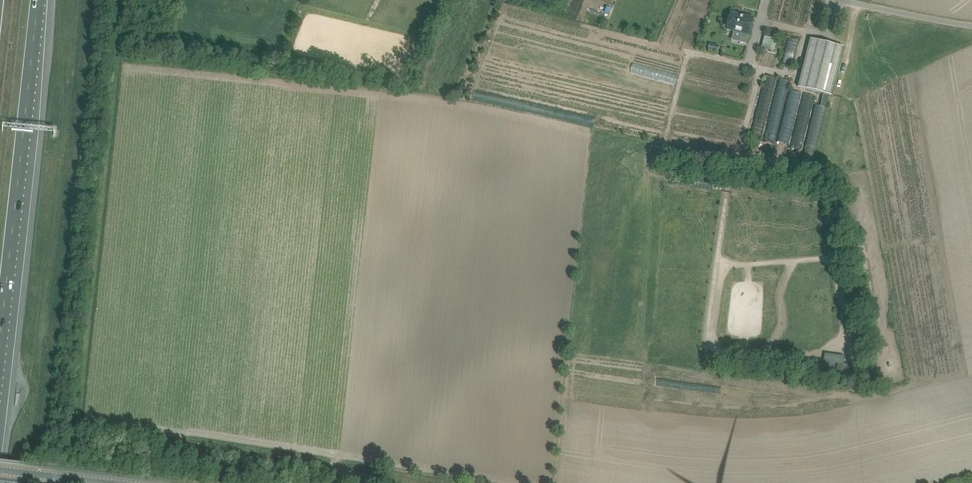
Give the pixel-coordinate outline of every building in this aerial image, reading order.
[(621,0),(600,0),(593,14),(610,22),(621,0)] [(740,15),(730,12),(726,30),(741,33),(739,42),(746,44),(748,35),(749,35),(753,18),(744,15),(743,17),(740,16),(740,15)] [(831,95),(843,47),(810,38),(798,87),(831,95)] [(792,39),(786,66),(797,68),(802,41),(792,39)] [(767,77),(756,135),(766,136),(765,140),(805,148),(809,132),(798,130),(804,95),(791,92),(793,83),(781,80),(781,79),(767,77)] [(820,99),(808,151),(819,154),(831,101),(820,99)]
